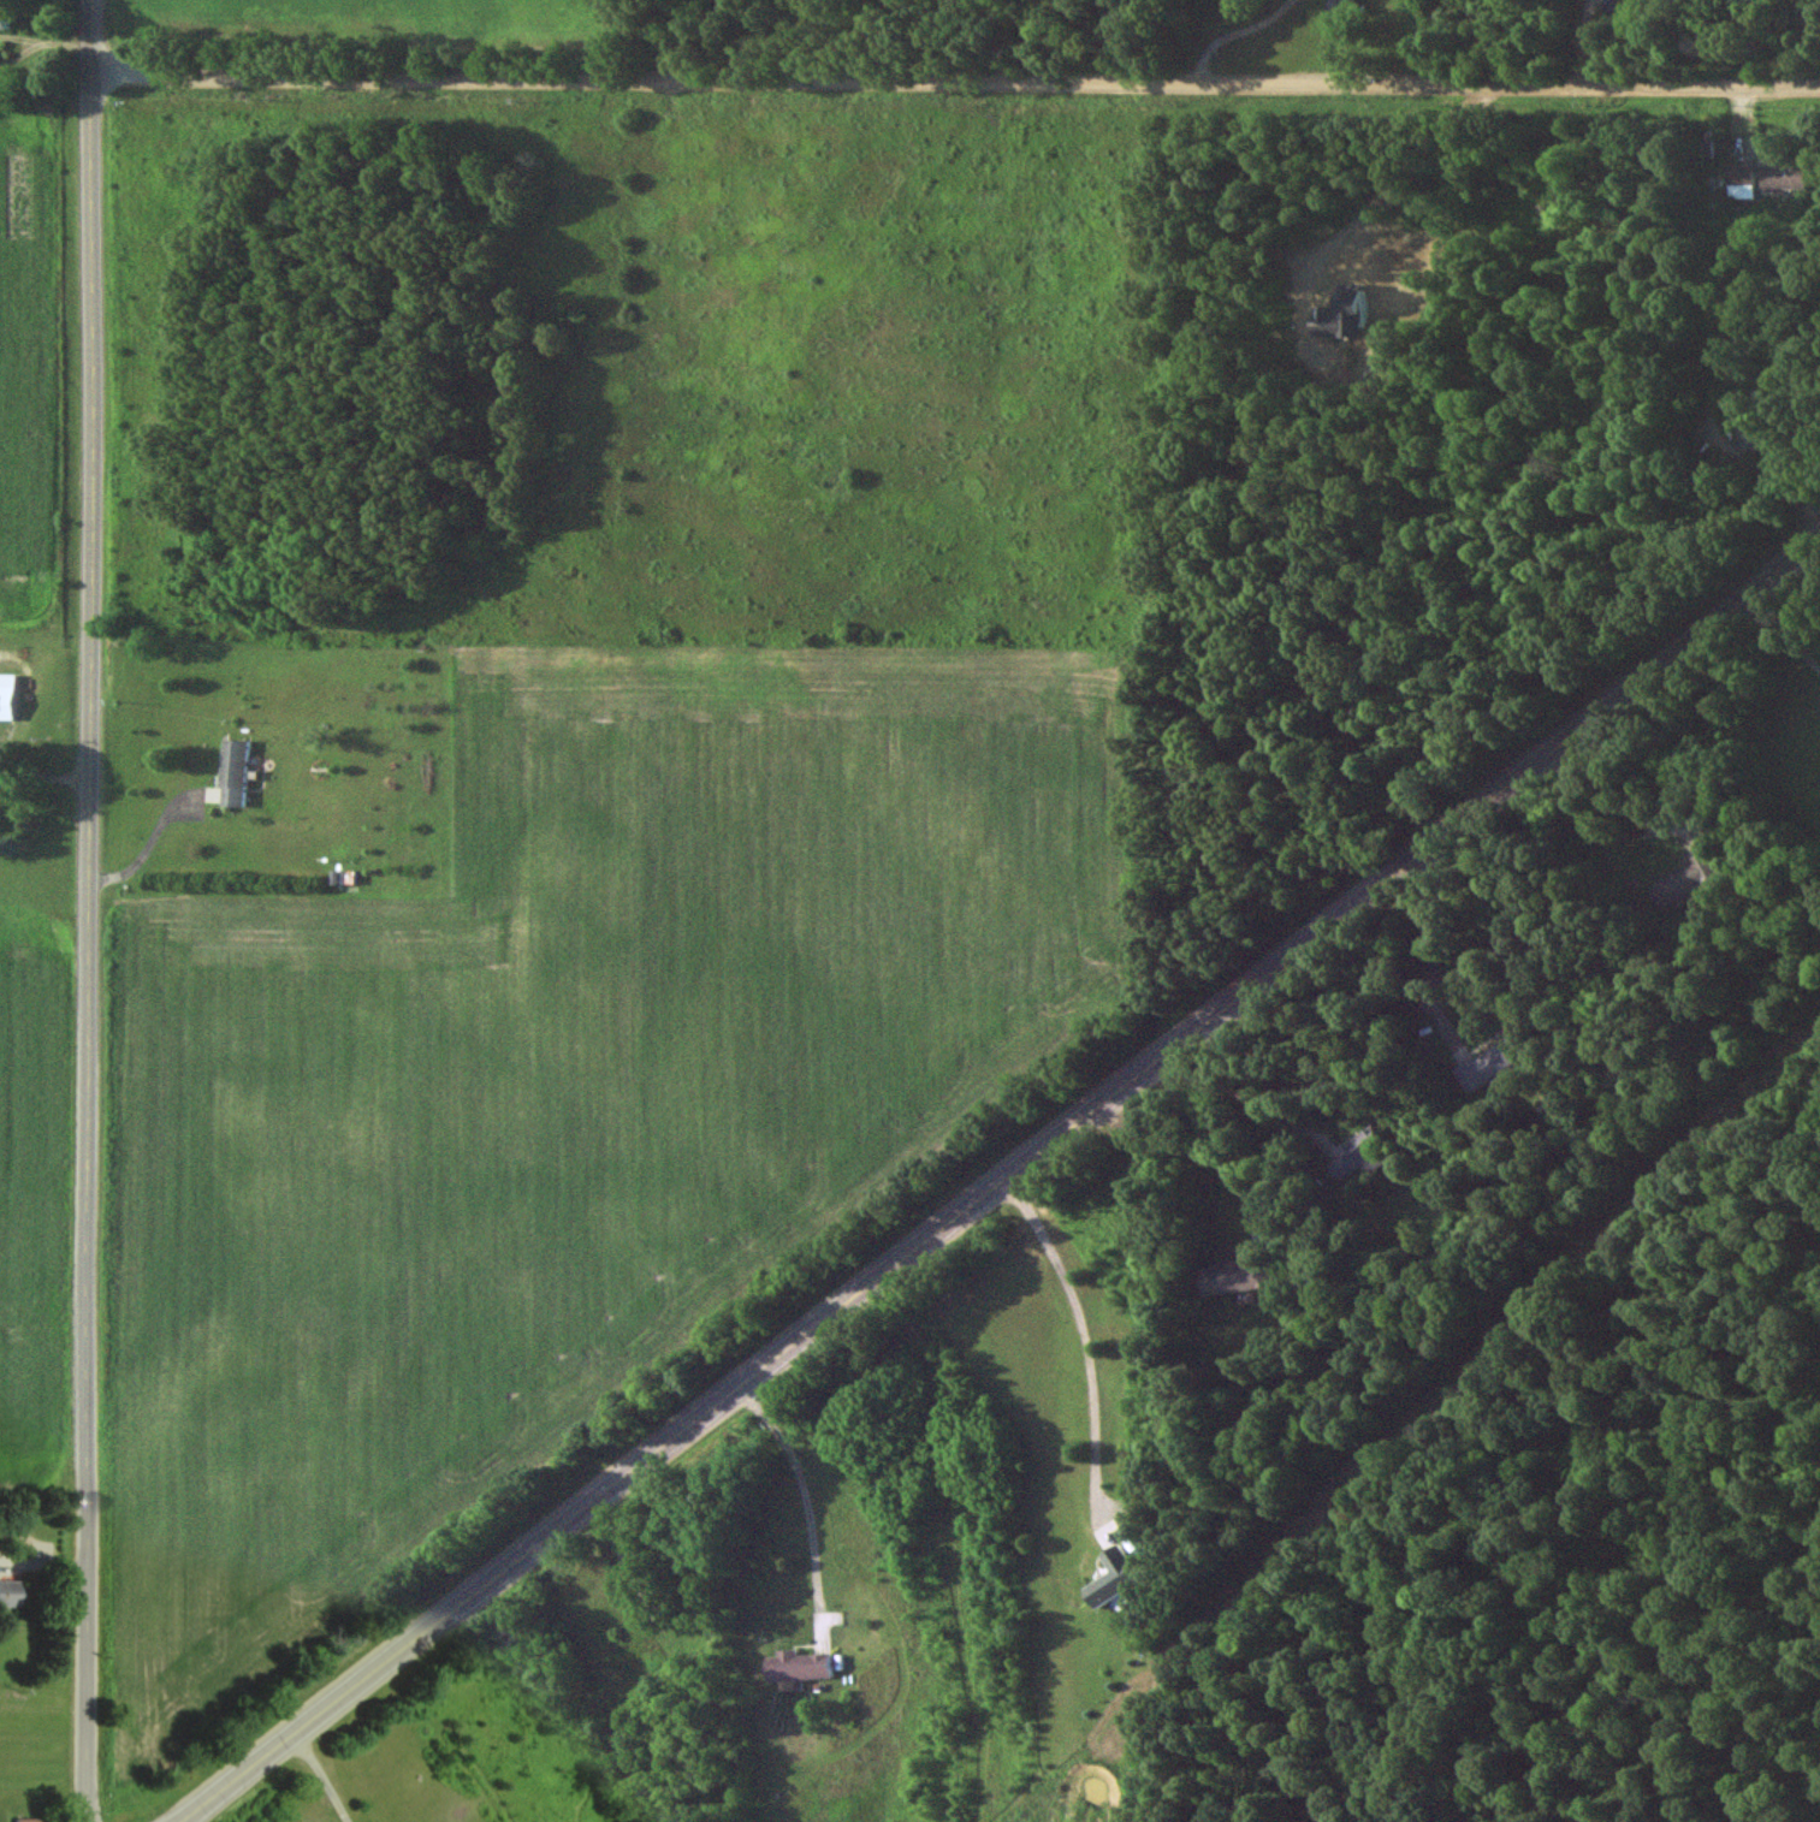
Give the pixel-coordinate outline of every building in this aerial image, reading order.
[(1757,195),(1757,194),(1804,194),(1804,165),(1756,166),(1728,166),(1728,195),(1757,195)] [(12,676),(0,675),(0,722),(11,722),(12,676)] [(244,807),(245,741),(220,740),(219,807),(244,807)] [(1659,909),(1726,876),(1713,850),(1647,883),(1659,909)] [(1536,1055),(1524,1032),(1455,1069),(1467,1092),(1536,1055)] [(1363,1167),(1369,1175),(1389,1162),(1381,1150),(1387,1146),(1374,1127),(1325,1161),(1340,1183),(1363,1167)] [(1263,1288),(1258,1263),(1199,1274),(1204,1299),(1263,1288)] [(1120,1546),(1100,1558),(1110,1575),(1083,1590),(1093,1610),(1141,1583),(1120,1546)] [(12,1607),(12,1581),(0,1581),(0,1607),(12,1607)] [(769,1657),(769,1682),(833,1680),(832,1655),(769,1657)]
